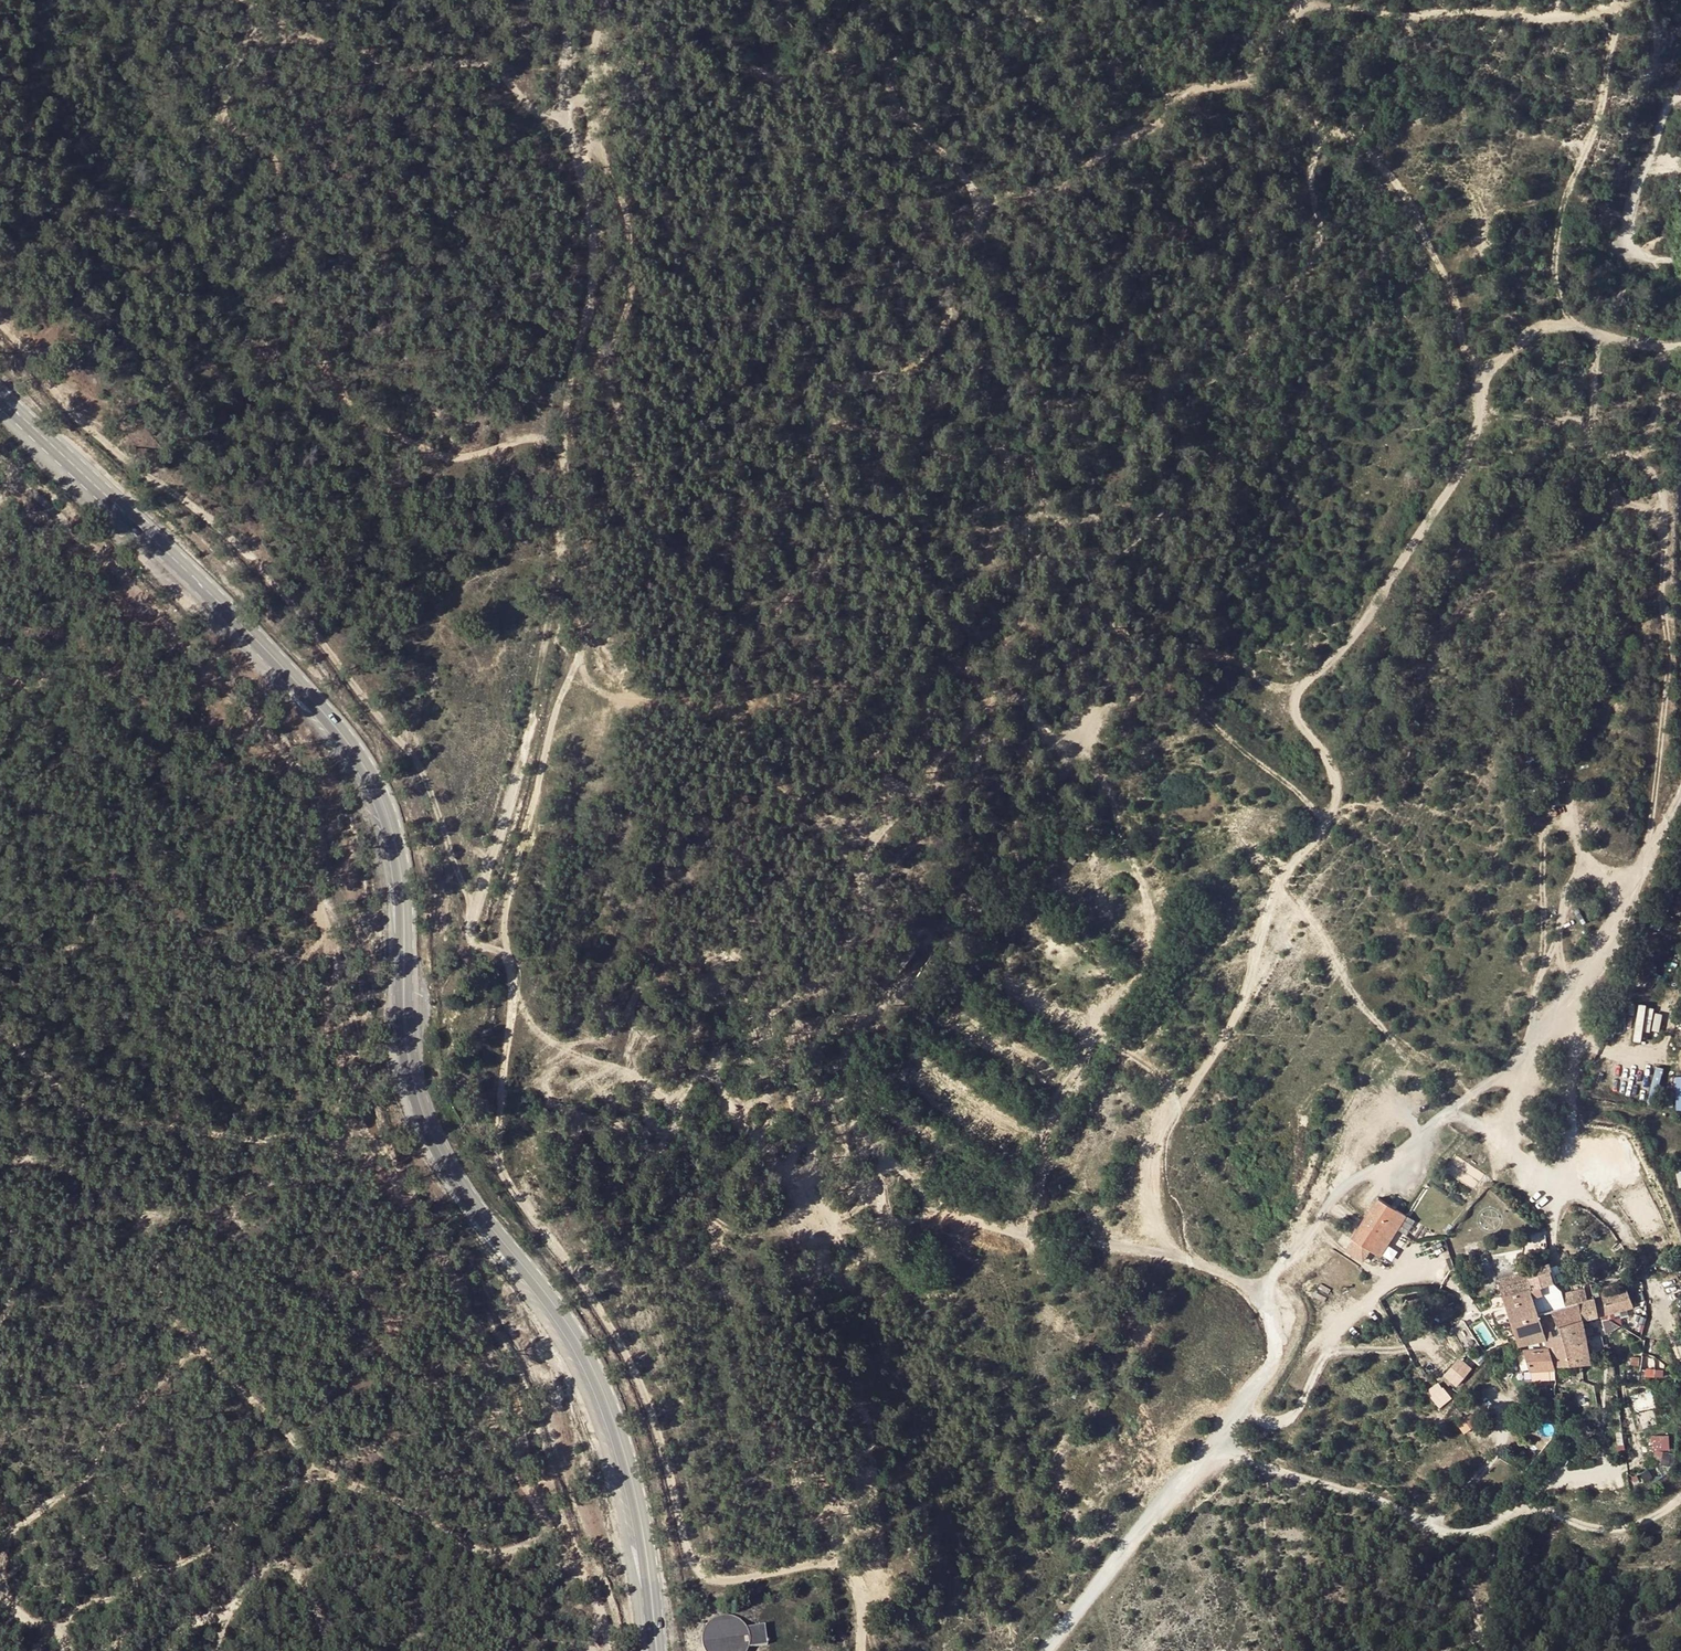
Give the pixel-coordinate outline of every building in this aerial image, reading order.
[(1633,1004),(1633,1040),(1640,1040),(1640,1030),(1659,1030),(1659,1012),(1651,1012),(1651,1004),(1633,1004)] [(1403,1212),(1402,1211),(1381,1199),(1356,1239),(1362,1243),(1356,1253),(1371,1262),(1376,1252),(1379,1253),(1403,1212)] [(1522,1351),(1526,1367),(1556,1373),(1589,1364),(1582,1330),(1632,1314),(1627,1298),(1585,1309),(1583,1298),(1561,1304),(1563,1315),(1539,1321),(1531,1289),(1553,1283),(1549,1269),(1527,1275),(1525,1270),(1500,1278),(1520,1345),(1543,1339),(1545,1350),(1522,1351)] [(1426,1390),(1438,1407),(1451,1398),(1439,1381),(1426,1390)] [(1651,1451),(1669,1450),(1668,1433),(1650,1434),(1651,1451)] [(1660,1460),(1669,1461),(1670,1449),(1660,1448),(1660,1460)] [(748,1650),(749,1647),(767,1645),(765,1626),(747,1628),(742,1622),(735,1617),(727,1616),(719,1617),(711,1621),(706,1627),(703,1635),(702,1643),(705,1650),(748,1650)]
